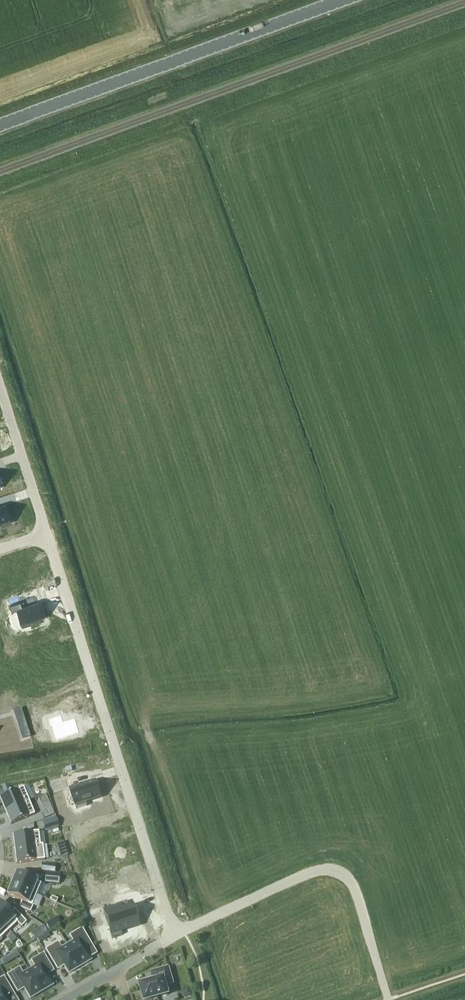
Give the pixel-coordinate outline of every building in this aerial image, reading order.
[(11,523),(5,505),(0,507),(0,526),(11,523)] [(20,602),(9,605),(11,611),(17,609),(22,625),(43,619),(38,602),(22,607),(20,602)] [(13,710),(19,730),(27,727),(21,708),(13,710)] [(61,715),(49,719),(51,726),(52,726),(57,740),(80,733),(75,718),(64,722),(61,715)] [(54,777),(44,780),(50,797),(59,794),(54,777)] [(95,781),(70,789),(76,809),(87,805),(86,802),(100,797),(95,781)] [(8,785),(2,786),(6,795),(12,793),(8,785)] [(0,798),(6,811),(29,801),(23,788),(12,793),(6,795),(0,798)] [(47,795),(39,798),(42,804),(49,801),(47,795)] [(29,801),(6,811),(11,824),(35,814),(29,801)] [(56,817),(49,819),(52,829),(59,827),(56,817)] [(39,831),(13,835),(15,849),(43,846),(43,845),(40,845),(39,831)] [(43,846),(15,849),(17,863),(45,860),(43,846)] [(43,864),(42,871),(55,872),(56,865),(43,864)] [(47,873),(45,883),(60,884),(61,874),(47,873)] [(17,874),(12,885),(36,895),(41,884),(17,874)] [(12,885),(8,896),(22,902),(19,908),(30,912),(33,906),(32,905),(36,895),(12,885)] [(118,907),(104,912),(112,938),(123,935),(121,931),(139,926),(133,907),(129,908),(127,901),(117,905),(118,907)] [(9,931),(17,923),(21,927),(27,922),(15,910),(10,914),(0,903),(0,921),(9,931)] [(2,940),(1,938),(9,931),(0,921),(0,942),(2,940)] [(43,926),(39,929),(42,935),(47,932),(43,926)] [(73,942),(67,945),(80,967),(91,960),(85,950),(92,946),(82,929),(70,936),(73,942)] [(48,932),(37,938),(40,943),(50,936),(48,932)] [(58,943),(46,950),(56,967),(63,963),(69,973),(80,967),(67,945),(61,949),(58,943)] [(35,967),(29,970),(41,992),(53,985),(47,975),(53,971),(43,954),(32,961),(35,967)] [(9,955),(1,960),(4,965),(12,961),(9,955)] [(19,968),(8,975),(18,992),(24,988),(30,998),(41,992),(29,970),(23,974),(19,968)] [(155,982),(140,986),(145,999),(149,999),(168,995),(165,985),(172,983),(168,969),(152,973),(155,982)] [(7,998),(14,994),(4,977),(0,980),(0,999),(8,999),(7,998)]
